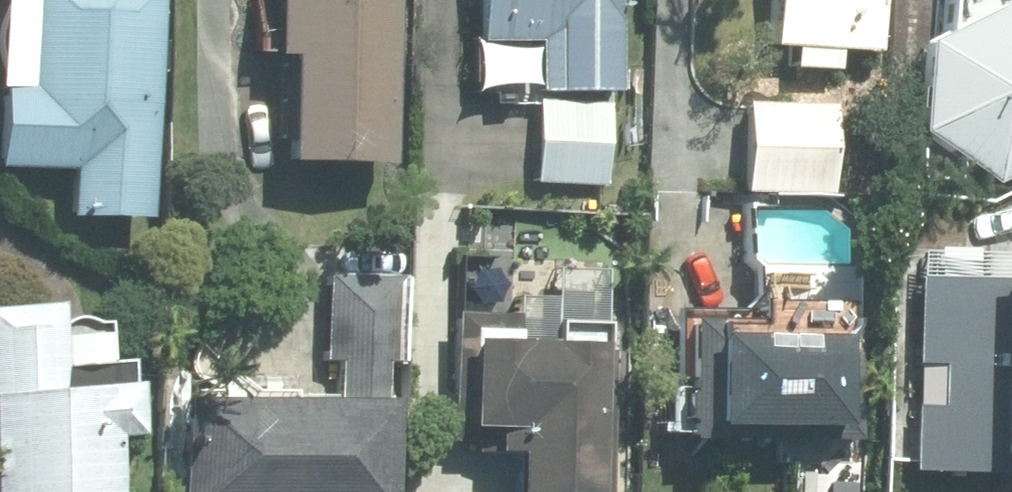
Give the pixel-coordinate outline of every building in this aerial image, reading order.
[(139,0),(14,0),(12,94),(0,94),(0,173),(60,174),(59,219),(135,220),(139,0)] [(260,61),(275,62),(272,166),(374,168),(378,0),(262,0),(260,61)] [(470,45),(532,45),(532,93),(612,93),(611,0),(470,0),(470,45)] [(760,48),(786,49),(785,72),(830,74),(831,51),(872,52),(875,0),(762,0),(760,48)] [(940,44),(906,43),(902,181),(947,182),(947,164),(979,188),(1011,171),(1011,0),(942,0),(940,44)] [(606,105),(533,103),(531,186),(604,187),(606,105)] [(834,111),(738,107),(734,196),(830,200),(834,111)] [(176,402),(174,491),(383,491),(387,281),(323,279),(321,405),(176,402)] [(908,280),(906,475),(995,476),(995,467),(1011,468),(1011,281),(908,280)] [(743,314),(671,314),(671,444),(828,444),(828,355),(844,355),(844,298),(743,298),(743,314)] [(0,314),(0,491),(106,491),(102,446),(123,444),(115,365),(94,367),(91,329),(42,334),(40,310),(0,314)] [(447,318),(445,457),(499,458),(498,491),(582,491),(585,346),(507,345),(508,319),(447,318)]
